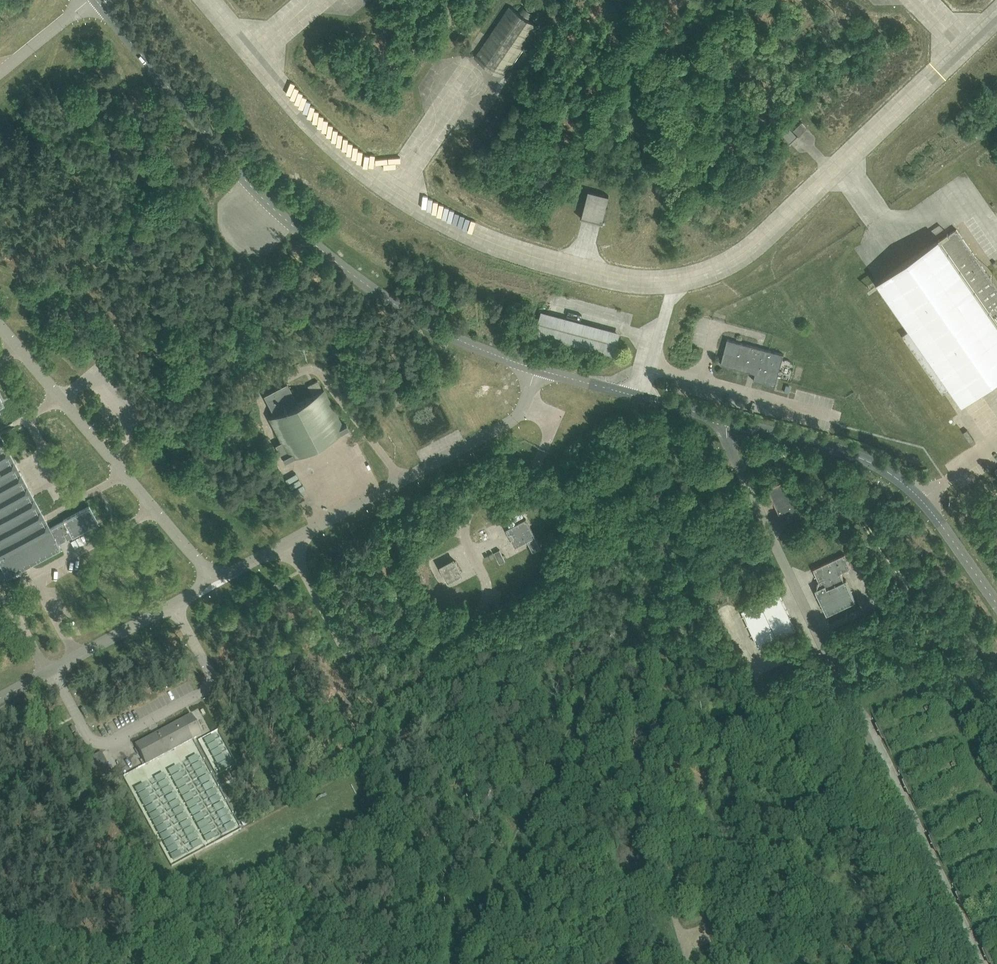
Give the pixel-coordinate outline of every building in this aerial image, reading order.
[(518,11),(509,6),(488,36),(474,57),(503,76),(508,70),(538,25),(530,20),(534,14),(521,6),(518,11)] [(789,142),(790,143),(799,135),(798,134),(797,134),(788,125),(781,131),(789,140),(789,142)] [(581,216),(580,218),(582,218),(601,223),(603,223),(603,222),(603,221),(609,195),(588,190),(582,215),(581,216)] [(961,402),(996,378),(996,287),(986,271),(956,229),(940,240),(939,239),(878,282),(910,328),(902,334),(942,393),(951,387),(961,402)] [(536,330),(615,351),(619,335),(540,314),(536,330)] [(784,354),(756,346),(727,338),(720,364),(755,373),(753,380),(775,386),(784,354)] [(318,380),(308,386),(312,394),(322,389),(318,380)] [(323,389),(297,403),(287,384),(265,395),(275,415),(269,418),(282,442),(276,445),(285,460),(290,457),(290,458),(345,429),(348,427),(347,424),(343,426),(322,385),(321,386),(323,389)] [(954,408),(946,396),(940,400),(948,411),(954,408)] [(957,424),(953,418),(949,420),(954,427),(957,424)] [(7,575),(60,547),(58,542),(72,535),(72,536),(98,522),(89,506),(64,520),(50,528),(0,435),(0,562),(7,575)] [(272,467),(269,460),(260,465),(263,472),(272,467)] [(767,488),(786,528),(804,519),(785,479),(767,488)] [(63,500),(60,495),(57,489),(46,495),(52,506),(63,500)] [(519,508),(504,516),(508,523),(515,520),(523,515),(522,513),(519,508)] [(528,539),(533,550),(541,546),(526,518),(507,529),(516,545),(528,539)] [(494,552),(500,563),(505,561),(499,549),(494,552)] [(851,567),(845,553),(813,568),(821,586),(815,589),(827,614),(856,600),(846,579),(844,579),(841,572),(851,567)] [(441,568),(446,579),(461,571),(456,560),(441,568)] [(274,590),(287,583),(284,577),(271,584),(274,590)] [(741,609),(759,646),(796,628),(778,591),(741,609)] [(102,677),(105,682),(116,677),(113,671),(102,677)] [(135,745),(145,765),(201,735),(191,716),(135,745)] [(181,757),(183,761),(188,758),(195,754),(193,751),(186,754),(181,757)] [(108,765),(101,752),(84,762),(90,774),(108,765)] [(184,764),(186,767),(191,765),(199,761),(197,757),(190,761),(184,764)] [(166,765),(168,769),(175,765),(180,762),(178,759),(173,761),(166,765)] [(188,771),(190,774),(195,771),(202,767),(200,764),(193,768),(188,771)] [(113,773),(108,765),(98,770),(103,779),(113,773)] [(169,772),(171,775),(178,772),(184,769),(182,765),(176,768),(169,772)] [(147,776),(149,779),(154,776),(162,772),(160,769),(153,773),(147,776)] [(191,777),(193,781),(198,778),(206,774),(204,770),(197,774),(191,777)] [(173,779),(175,782),(182,778),(187,776),(185,772),(180,775),(173,779)] [(107,779),(110,784),(116,780),(114,775),(107,779)] [(163,775),(156,779),(151,782),(153,785),(158,783),(165,779),(163,775)] [(133,783),(135,787),(142,783),(147,780),(145,776),(140,779),(133,783)] [(195,784),(197,787),(202,785),(209,781),(207,777),(200,781),(195,784)] [(176,785),(178,789),(185,785),(191,782),(189,778),(184,781),(176,785)] [(154,788),(156,792),(162,789),(169,785),(167,782),(160,786),(154,788)] [(136,790),(138,793),(145,789),(151,786),(149,783),(143,786),(136,790)] [(199,791),(200,794),(206,791),(213,788),(211,784),(204,788),(199,791)] [(180,792),(182,795),(189,792),(194,789),(193,785),(187,788),(180,792)] [(158,795),(160,798),(165,796),(172,792),(170,788),(163,792),(158,795)] [(140,796),(142,800),(149,796),(154,793),(152,790),(147,792),(140,796)] [(202,797),(204,801),(209,798),(216,794),(215,791),(207,795),(202,797)] [(184,799),(186,802),(193,798),(198,796),(196,792),(191,795),(184,799)] [(174,795),(167,799),(161,802),(163,805),(169,802),(176,799),(174,795)] [(143,803),(145,806),(152,803),(158,800),(156,796),(150,799),(143,803)] [(206,804),(208,808),(213,805),(220,801),(218,797),(211,801),(206,804)] [(187,805),(189,809),(196,805),(202,802),(200,799),(194,801),(187,805)] [(165,809),(167,812),(172,809),(180,805),(178,802),(171,806),(165,809)] [(154,806),(147,810),(149,813),(156,810),(161,807),(159,803),(154,806)] [(209,811),(211,815),(217,812),(224,808),(222,804),(215,808),(209,811)] [(191,812),(193,816),(200,812),(205,809),(203,805),(198,808),(191,812)] [(169,815),(171,819),(176,816),(183,812),(181,809),(174,812),(169,815)] [(158,813),(150,817),(152,820),(159,816),(165,813),(163,810),(158,813)] [(213,818),(215,821),(220,818),(227,815),(226,811),(218,815),(213,818)] [(195,819),(196,823),(204,819),(209,816),(207,812),(202,815),(195,819)] [(172,822),(174,826),(180,823),(187,819),(185,815),(178,819),(172,822)] [(154,823),(156,827),(163,823),(168,820),(166,817),(161,819),(154,823)] [(216,824),(218,828),(224,825),(231,821),(229,817),(222,821),(216,824)] [(198,826),(200,829),(207,825),(213,823),(211,819),(205,822),(198,826)] [(189,822),(182,826),(176,829),(178,832),(183,830),(191,826),(189,822)] [(165,826),(157,830),(159,833),(166,830),(172,827),(170,823),(165,826)] [(220,831),(222,834),(227,832),(234,828),(233,824),(225,828),(220,831)] [(201,832),(203,835),(211,832),(216,829),(214,825),(209,828),(201,832)] [(180,836),(182,839),(187,836),(194,832),(192,829),(185,833),(180,836)] [(168,833),(161,837),(163,841),(170,837),(176,834),(174,830),(168,833)] [(212,835),(205,839),(207,842),(214,839),(220,836),(218,832),(212,835)] [(183,842),(185,845),(190,842),(198,839),(196,835),(189,839),(183,842)] [(165,844),(167,847),(174,843),(179,840),(177,837),(172,840),(165,844)] [(187,849),(189,852),(194,849),(201,846),(199,842),(192,846),(187,849)] [(168,850),(170,853),(177,850),(182,847),(181,843),(175,846),(168,850)] [(172,857),(174,860),(181,857),(186,854),(184,850),(179,853),(172,857)]
